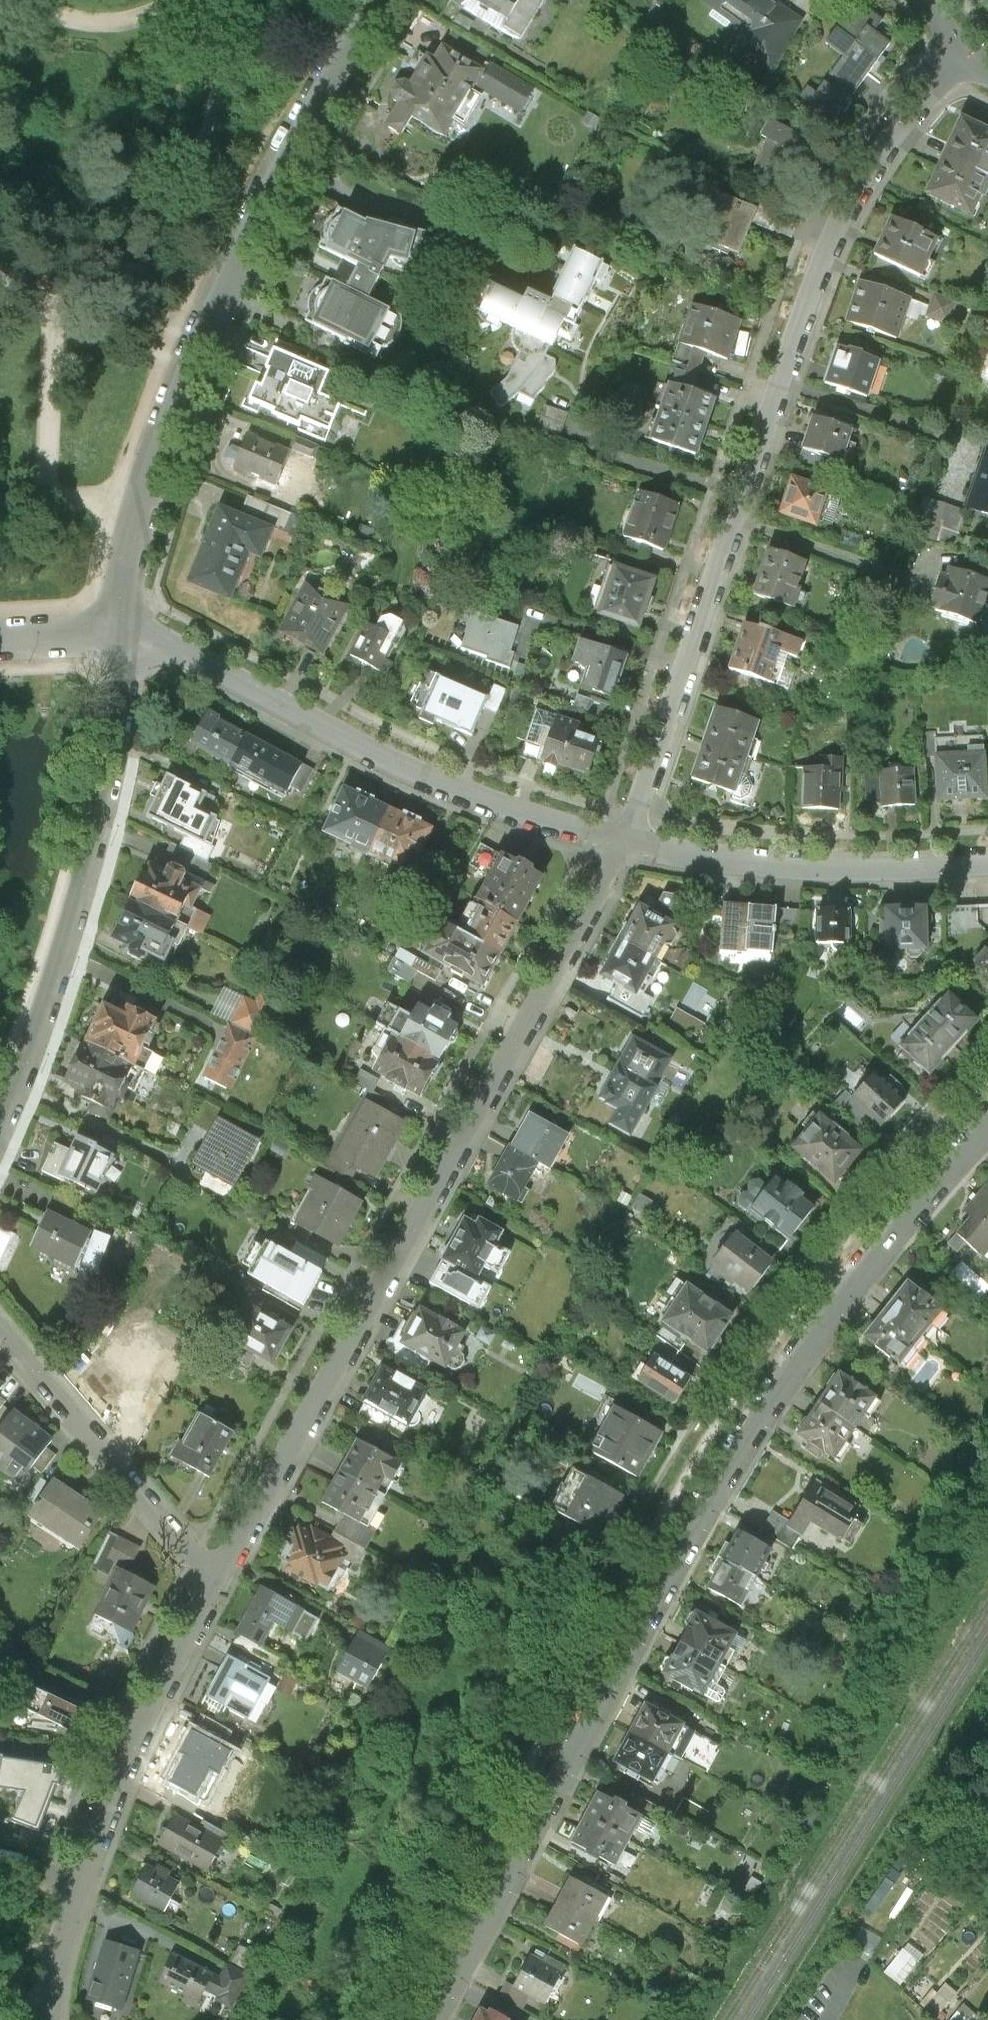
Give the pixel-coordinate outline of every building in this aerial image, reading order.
[(450,1),(518,41),(541,2),(537,0),(451,0),(450,1)] [(704,4),(757,39),(747,59),(774,73),(801,22),(769,0),(706,0),(704,4)] [(826,46),(843,58),(867,76),(889,47),(873,34),(882,22),(864,9),(858,18),(850,12),(826,46)] [(482,71),(442,47),(434,61),(427,57),(410,86),(404,83),(396,85),(392,92),(394,101),(399,104),(396,108),(398,109),(388,127),(402,135),(412,118),(427,127),(429,130),(433,133),(437,135),(441,135),(445,137),(475,85),(520,112),(532,91),(486,64),(482,71)] [(848,102),(867,76),(843,58),(824,84),(848,102)] [(851,104),(848,102),(824,84),(816,95),(807,89),(799,100),(832,124),(841,112),(844,114),(851,104)] [(944,157),(987,177),(987,132),(962,119),(944,157)] [(815,148),(771,122),(761,138),(768,142),(756,167),(774,178),(780,169),(797,179),(804,168),(808,170),(814,159),(810,157),(815,148)] [(987,185),(987,177),(944,157),(927,194),(971,214),(980,194),(983,195),(987,185)] [(753,226),(758,213),(756,212),(719,196),(701,241),(740,257),(753,226)] [(368,223),(339,209),(336,215),(330,219),(325,224),(322,230),(322,236),(322,242),(320,247),(361,268),(380,277),(389,259),(417,266),(426,234),(368,219),(368,223)] [(892,218),(874,255),(920,277),(938,240),(892,218)] [(574,249),(549,303),(531,295),(530,294),(529,295),(528,295),(527,296),(525,301),(484,282),(471,310),(514,330),(551,347),(552,348),(557,337),(571,343),(578,328),(575,326),(596,282),(602,284),(609,269),(603,266),(604,263),(574,249)] [(333,258),(330,268),(345,274),(349,264),(333,258)] [(368,300),(380,277),(361,268),(350,291),(368,300)] [(401,316),(368,300),(350,291),(327,279),(324,284),(320,286),(317,289),(314,293),(310,299),(309,307),(309,313),(306,320),(348,342),(346,346),(350,348),(351,350),(352,354),(354,357),(357,359),(360,361),(364,361),(369,360),(371,358),(374,360),(381,345),(385,347),(390,345),(394,342),(397,339),(400,334),(401,329),(402,325),(402,322),(401,316)] [(910,299),(860,283),(847,322),(897,339),(910,299)] [(955,303),(934,296),(925,319),(947,326),(955,303)] [(740,323),(693,307),(679,345),(707,355),(727,361),(740,323)] [(535,403),(537,397),(541,393),(541,391),(544,388),(546,384),(548,381),(552,377),(555,372),(556,367),(555,362),(546,357),(551,347),(514,330),(513,334),(512,338),(513,343),(515,349),(519,354),(507,379),(500,386),(490,394),(490,395),(490,396),(499,409),(500,409),(501,409),(511,402),(519,395),(535,403)] [(700,375),(707,355),(679,345),(672,366),(700,375)] [(838,348),(825,384),(866,399),(879,362),(838,348)] [(330,374),(275,350),(267,367),(271,369),(262,388),(256,385),(250,399),(275,410),(274,414),(300,426),(303,419),(329,431),(341,405),(321,395),(330,374)] [(677,371),(672,386),(694,393),(699,378),(677,371)] [(669,385),(660,412),(705,427),(715,400),(694,393),(672,386),(669,385)] [(568,415),(545,407),(538,430),(561,438),(568,415)] [(696,455),(705,427),(660,412),(650,440),(696,455)] [(853,433),(813,419),(802,450),(842,464),(853,433)] [(289,453),(248,436),(242,451),(233,448),(230,449),(225,459),(226,463),(288,488),(291,481),(302,486),(314,459),(291,449),(289,453)] [(295,437),(291,449),(314,459),(318,448),(295,437)] [(987,449),(967,507),(987,514),(987,449)] [(826,493),(793,482),(782,515),(816,527),(826,493)] [(680,511),(637,496),(623,538),(628,540),(647,546),(665,553),(680,511)] [(251,497),(243,516),(275,528),(287,533),(294,515),(251,497)] [(960,534),(967,513),(924,498),(912,534),(938,542),(942,528),(960,534)] [(220,506),(189,582),(232,599),(251,552),(263,557),(275,528),(243,516),(220,506)] [(628,540),(618,569),(637,576),(647,546),(628,540)] [(805,563),(769,551),(754,597),(767,601),(793,610),(799,592),(796,591),(805,563)] [(614,568),(597,616),(637,630),(654,582),(637,576),(618,569),(614,568)] [(957,570),(954,580),(940,575),(930,607),(936,609),(936,611),(977,625),(978,622),(983,624),(981,628),(987,639),(987,608),(986,613),(981,611),(987,592),(987,580),(957,570)] [(306,583),(280,632),(323,654),(348,606),(306,583)] [(520,628),(473,614),(461,654),(507,668),(520,628)] [(367,623),(351,654),(388,673),(394,662),(377,654),(388,634),(367,623)] [(760,631),(744,625),(729,671),(769,684),(779,653),(797,659),(802,643),(760,629),(760,631)] [(628,658),(581,641),(574,661),(591,667),(584,687),(614,698),(628,658)] [(484,709),(489,698),(429,673),(412,705),(422,711),(418,720),(434,727),(436,721),(472,737),(484,709)] [(489,698),(484,709),(496,715),(506,691),(494,686),(489,698)] [(758,723),(716,709),(705,744),(746,758),(758,723)] [(538,712),(527,743),(537,747),(544,729),(552,732),(557,718),(538,712)] [(190,743),(228,764),(244,734),(207,713),(190,743)] [(552,732),(540,763),(555,768),(556,765),(588,777),(600,743),(580,736),(583,728),(557,718),(552,732)] [(299,764),(244,734),(228,764),(282,794),(288,784),(299,764)] [(746,758),(705,744),(693,780),(734,793),(746,758)] [(984,753),(936,756),(939,801),(987,798),(984,753)] [(842,759),(822,758),(821,770),(805,769),(803,810),(838,811),(839,794),(841,794),(842,759)] [(312,770),(299,764),(288,784),(300,791),(312,770)] [(913,769),(880,771),(883,808),(915,806),(913,769)] [(206,797),(164,777),(145,816),(166,826),(187,836),(206,797)] [(323,834),(368,855),(388,810),(343,790),(323,834)] [(433,831),(388,810),(368,855),(413,875),(433,831)] [(181,849),(187,836),(166,826),(160,838),(172,844),(181,849)] [(172,844),(163,862),(205,883),(213,865),(181,849),(172,844)] [(476,865),(494,875),(479,902),(521,925),(546,878),(504,856),(486,846),(476,865)] [(216,888),(205,883),(163,862),(153,881),(142,876),(129,903),(173,925),(182,907),(190,910),(200,890),(212,896),(216,888)] [(665,893),(655,914),(675,926),(681,929),(688,897),(665,893)] [(504,956),(521,925),(479,902),(475,900),(458,931),(504,956)] [(926,910),(919,910),(918,902),(894,903),(894,910),(887,910),(887,921),(881,921),(882,941),(887,941),(888,951),(907,951),(907,955),(908,956),(912,960),(918,959),(922,955),(922,950),(926,950),(926,929),(929,927),(931,925),(933,922),(933,918),(931,915),(929,913),(926,911),(926,910)] [(164,942),(173,925),(129,903),(111,940),(127,948),(125,952),(126,959),(135,963),(142,962),(144,958),(140,949),(134,946),(142,931),(164,942)] [(744,952),(747,906),(720,904),(717,950),(744,952)] [(640,906),(621,940),(656,960),(675,926),(655,914),(640,906)] [(774,908),(747,906),(744,952),(770,953),(772,936),(774,908)] [(987,932),(987,907),(979,908),(979,924),(987,932)] [(799,910),(774,908),(772,936),(797,938),(799,910)] [(850,911),(818,910),(818,944),(832,945),(832,948),(834,951),(836,953),(839,954),(843,953),(845,952),(847,951),(848,949),(849,945),(850,945),(850,911)] [(195,912),(187,930),(202,937),(210,919),(195,912)] [(486,989),(504,956),(458,931),(443,923),(425,955),(486,989)] [(638,992),(656,960),(621,940),(601,975),(618,984),(636,995),(638,992)] [(977,968),(987,978),(987,955),(977,968)] [(437,981),(442,971),(417,957),(411,968),(394,959),(387,971),(411,984),(418,971),(437,981)] [(977,968),(965,981),(987,1002),(987,978),(977,968)] [(651,999),(638,992),(636,995),(618,984),(608,999),(640,1017),(651,999)] [(226,988),(212,1016),(229,1024),(257,1038),(275,1000),(262,993),(257,1004),(226,988)] [(951,994),(926,1021),(956,1048),(981,1021),(951,994)] [(430,1012),(419,1005),(409,1022),(390,1012),(381,1027),(394,1034),(440,1061),(459,1028),(448,1022),(451,1017),(433,1006),(430,1012)] [(124,1018),(102,1007),(92,1027),(94,1029),(87,1043),(146,1073),(155,1055),(143,1049),(156,1022),(129,1008),(124,1018)] [(931,1075),(956,1048),(926,1021),(901,1048),(931,1075)] [(231,1091),(257,1038),(229,1024),(204,1077),(231,1091)] [(420,1097),(440,1061),(394,1034),(374,1070),(388,1078),(385,1082),(404,1093),(407,1089),(420,1097)] [(678,1058),(635,1035),(599,1101),(615,1110),(606,1126),(633,1141),(678,1058)] [(136,1092),(146,1073),(87,1043),(67,1083),(95,1097),(88,1110),(110,1121),(120,1101),(124,1103),(131,1089),(136,1092)] [(383,1081),(364,1071),(358,1082),(371,1089),(365,1101),(388,1113),(395,1102),(377,1092),(383,1081)] [(879,1123),(884,1128),(908,1102),(879,1075),(856,1100),(855,1101),(879,1123)] [(869,1134),(879,1123),(855,1101),(856,1100),(849,1094),(838,1106),(869,1134)] [(408,1124),(388,1113),(365,1101),(363,1099),(327,1166),(353,1180),(359,1168),(378,1179),(408,1124)] [(190,1124),(207,1134),(216,1119),(220,1121),(225,1113),(204,1101),(190,1124)] [(572,1135),(530,1112),(511,1147),(540,1164),(552,1170),(572,1135)] [(865,1153),(822,1117),(794,1150),(837,1186),(865,1153)] [(207,1134),(190,1163),(231,1187),(257,1143),(220,1121),(216,1119),(207,1134)] [(68,1162),(63,1173),(100,1190),(115,1158),(94,1148),(96,1144),(82,1138),(70,1163),(68,1162)] [(518,1202),(540,1164),(511,1147),(489,1186),(518,1202)] [(364,1203),(317,1177),(310,1188),(314,1190),(295,1222),(301,1225),(321,1237),(339,1247),(364,1203)] [(775,1181),(751,1212),(765,1223),(789,1242),(813,1211),(799,1201),(802,1197),(790,1187),(787,1190),(775,1181)] [(966,1241),(981,1255),(987,1248),(987,1184),(987,1183),(963,1210),(971,1217),(948,1243),(957,1251),(966,1241)] [(90,1232),(47,1212),(30,1246),(73,1267),(90,1232)] [(442,1259),(445,1261),(479,1280),(506,1233),(481,1219),(478,1225),(465,1219),(442,1259)] [(780,1253),(789,1242),(765,1223),(756,1234),(772,1246),(780,1253)] [(301,1225),(294,1237),(315,1248),(321,1237),(301,1225)] [(763,1258),(772,1246),(756,1234),(746,1227),(737,1238),(763,1258)] [(736,1237),(711,1268),(748,1297),(772,1265),(763,1258),(737,1238),(736,1237)] [(285,1295),(304,1305),(323,1270),(286,1250),(266,1285),(285,1295)] [(445,1261),(432,1283),(481,1311),(494,1288),(479,1280),(445,1261)] [(908,1280),(886,1307),(922,1336),(944,1308),(908,1280)] [(663,1324),(667,1327),(689,1342),(708,1356),(734,1319),(689,1287),(663,1324)] [(278,1306),(298,1317),(304,1305),(285,1295),(278,1306)] [(260,1358),(274,1365),(293,1331),(248,1306),(229,1340),(234,1343),(260,1358)] [(900,1363),(922,1336),(886,1307),(864,1335),(900,1363)] [(420,1309),(400,1345),(446,1370),(466,1334),(420,1309)] [(93,1360),(140,1376),(150,1348),(161,1351),(167,1333),(129,1320),(127,1327),(107,1320),(93,1360)] [(660,1337),(663,1338),(682,1352),(689,1342),(667,1327),(660,1337)] [(651,1355),(656,1358),(670,1368),(682,1352),(663,1338),(651,1355)] [(234,1343),(225,1358),(252,1373),(260,1358),(234,1343)] [(673,1407),(690,1382),(670,1368),(656,1358),(639,1383),(673,1407)] [(436,1389),(386,1361),(362,1401),(370,1405),(395,1420),(413,1430),(436,1389)] [(837,1374),(818,1405),(855,1429),(875,1399),(837,1374)] [(13,1412),(3,1405),(0,1409),(0,1430),(13,1412)] [(365,1414),(390,1429),(395,1420),(370,1405),(365,1414)] [(834,1461),(855,1429),(818,1405),(797,1436),(834,1461)] [(613,1408),(589,1452),(637,1479),(662,1435),(613,1408)] [(1,1468),(32,1427),(13,1412),(0,1430),(0,1467),(1,1468)] [(233,1433),(200,1415),(186,1442),(181,1439),(171,1456),(210,1477),(233,1433)] [(51,1441),(32,1427),(1,1468),(20,1482),(31,1466),(45,1448),(51,1441)] [(358,1441),(340,1472),(385,1497),(402,1465),(358,1441)] [(31,1466),(41,1474),(55,1455),(45,1448),(31,1466)] [(376,1513),(385,1497),(340,1472),(324,1502),(345,1514),(368,1526),(376,1513)] [(625,1500),(575,1473),(554,1512),(603,1539),(625,1500)] [(27,1499),(38,1506),(51,1486),(40,1479),(27,1499)] [(103,1515),(53,1483),(51,1486),(38,1506),(30,1518),(80,1550),(103,1515)] [(858,1511),(812,1484),(790,1521),(803,1529),(807,1524),(839,1543),(858,1511)] [(803,1529),(790,1521),(773,1511),(761,1531),(792,1549),(803,1529)] [(383,1516),(376,1513),(368,1526),(345,1514),(334,1532),(365,1549),(383,1516)] [(293,1566),(289,1571),(319,1588),(322,1583),(330,1588),(348,1558),(341,1554),(346,1546),(315,1528),(312,1533),(303,1528),(284,1561),(293,1566)] [(770,1549),(738,1532),(722,1561),(755,1578),(770,1549)] [(109,1534),(92,1566),(110,1574),(115,1562),(130,1569),(140,1550),(109,1534)] [(740,1607),(755,1578),(722,1561),(707,1590),(740,1607)] [(153,1586),(119,1569),(89,1627),(90,1632),(102,1638),(108,1635),(111,1637),(112,1642),(125,1649),(129,1648),(134,1637),(133,1634),(130,1633),(153,1586)] [(307,1613),(263,1588),(238,1634),(239,1634),(260,1646),(273,1623),(307,1641),(318,1621),(306,1615),(307,1613)] [(698,1613),(683,1641),(722,1662),(737,1634),(698,1613)] [(390,1649),(359,1633),(338,1671),(368,1688),(390,1649)] [(260,1646),(239,1634),(233,1645),(275,1668),(281,1657),(260,1646)] [(703,1696),(722,1662),(683,1641),(664,1674),(703,1696)] [(228,1656),(202,1705),(219,1715),(225,1705),(249,1718),(270,1679),(257,1672),(260,1666),(248,1660),(245,1666),(228,1656)] [(83,1713),(32,1687),(23,1708),(34,1714),(27,1728),(57,1731),(60,1725),(74,1733),(83,1713)] [(644,1704),(629,1732),(667,1751),(682,1723),(644,1704)] [(205,1717),(197,1734),(220,1747),(229,1729),(205,1717)] [(197,1734),(192,1731),(180,1753),(186,1756),(171,1782),(202,1799),(205,1801),(231,1753),(220,1747),(197,1734)] [(652,1780),(667,1751),(629,1732),(614,1761),(652,1780)] [(0,1753),(0,1818),(5,1819),(39,1832),(57,1785),(60,1785),(63,1767),(47,1765),(47,1761),(18,1757),(18,1756),(0,1753)] [(171,1782),(163,1797),(193,1815),(202,1799),(171,1782)] [(975,1801),(987,1814),(987,1789),(975,1801)] [(600,1792),(587,1814),(630,1838),(643,1815),(600,1792)] [(616,1862),(630,1838),(587,1814),(574,1839),(616,1862)] [(224,1842),(175,1815),(160,1842),(209,1869),(224,1842)] [(150,1860),(130,1894),(163,1913),(177,1889),(164,1882),(170,1872),(150,1860)] [(573,1878),(560,1901),(595,1920),(608,1897),(573,1878)] [(583,1944),(595,1920),(560,1901),(547,1925),(583,1944)] [(906,1939),(884,1970),(901,1983),(923,1952),(906,1939)] [(120,2008),(137,1951),(107,1942),(89,1999),(120,2008)] [(249,1978),(227,1967),(221,1979),(172,1955),(159,1980),(199,2000),(203,1993),(233,2008),(249,1978)] [(567,1967),(547,1956),(543,1964),(532,1957),(515,1986),(531,1995),(547,2003),(567,1967)] [(922,2002),(936,2015),(957,1992),(943,1979),(922,2002)] [(515,1986),(509,1982),(502,1995),(524,2008),(531,1995),(515,1986)] [(977,2016),(960,2002),(946,2019),(974,2019),(977,2016)] [(476,2019),(506,2019),(490,2011),(489,2014),(481,2010),(476,2019)]
